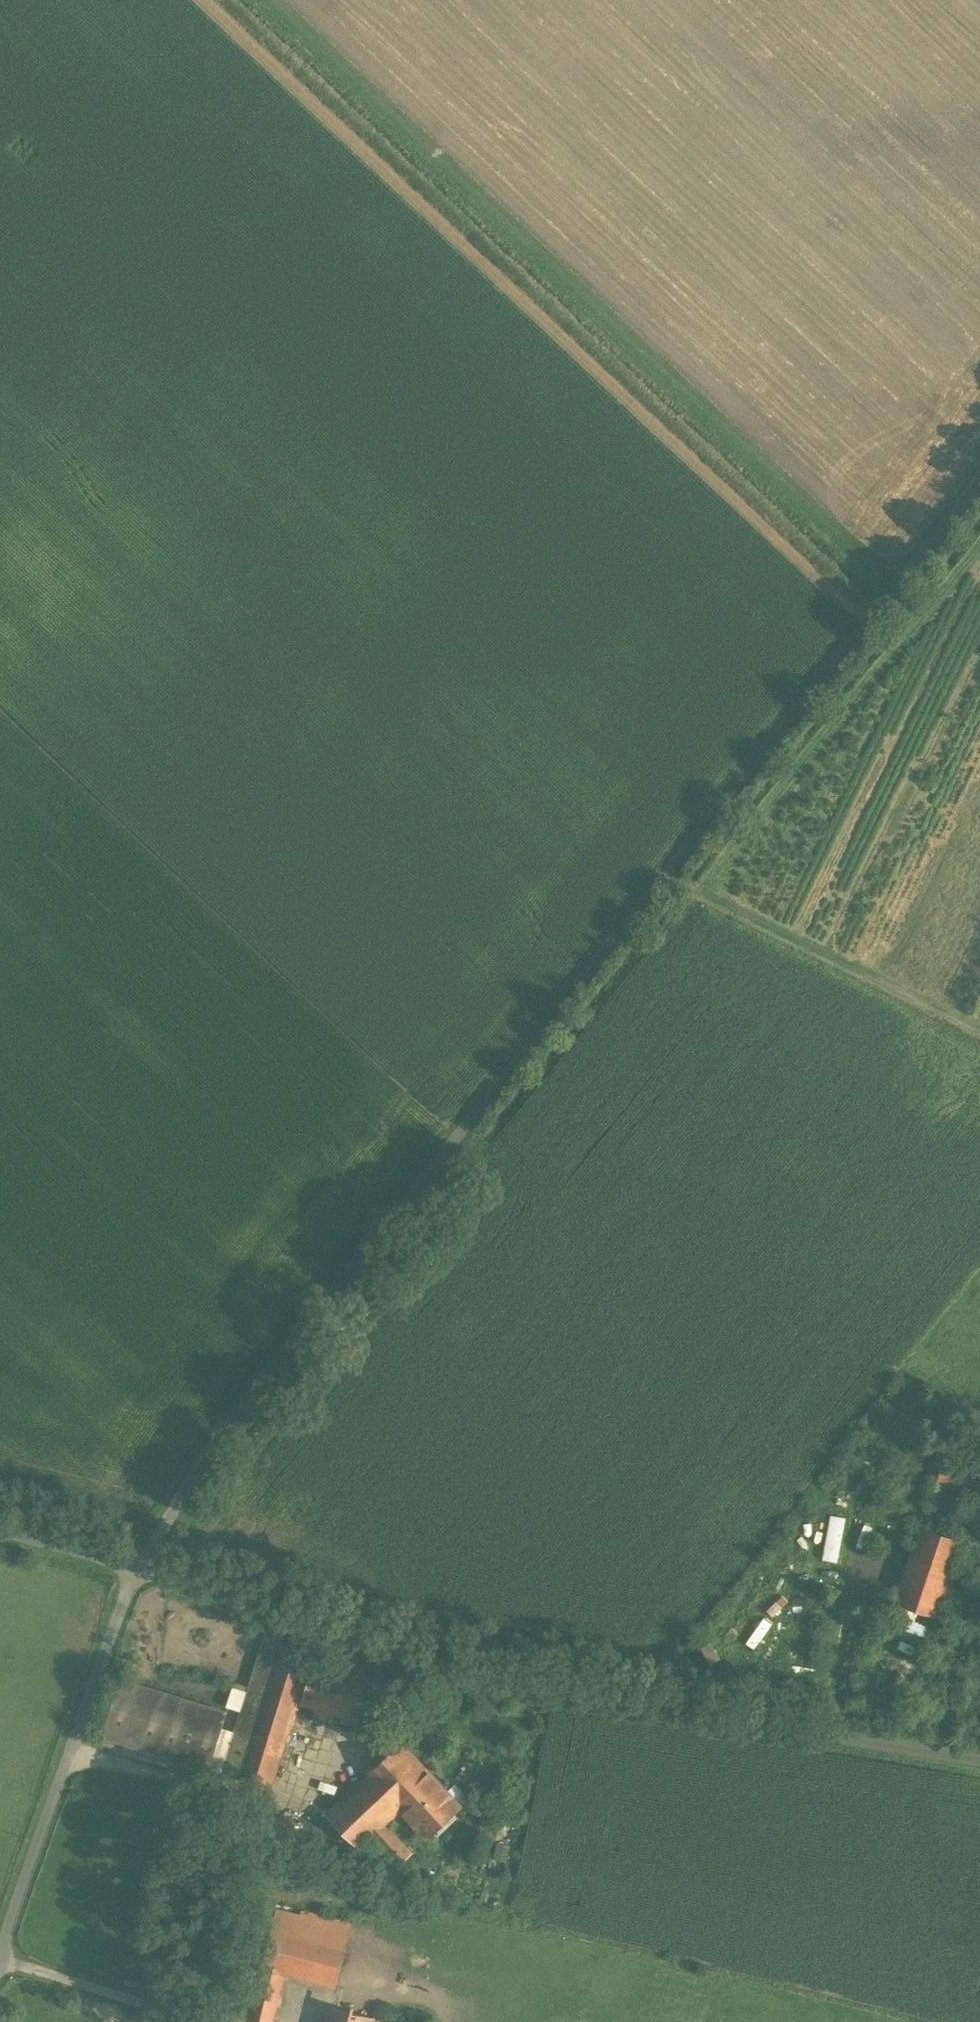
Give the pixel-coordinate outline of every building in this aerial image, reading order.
[(948,1445),(934,1485),(979,1500),(979,1456),(948,1445)] [(833,1513),(824,1559),(840,1562),(849,1516),(833,1513)] [(964,1541),(921,1526),(895,1602),(938,1617),(964,1541)] [(314,1651),(268,1637),(227,1771),(273,1785),(314,1651)] [(376,1683),(314,1663),(302,1703),(363,1722),(364,1720),(368,1707),(376,1683)] [(225,1711),(120,1678),(102,1734),(207,1767),(225,1711)] [(388,1714),(368,1707),(364,1720),(384,1726),(388,1714)] [(400,1744),(368,1774),(369,1776),(339,1804),(371,1837),(398,1865),(412,1852),(386,1824),(402,1808),(433,1778),(400,1744)] [(433,1778),(402,1808),(429,1836),(460,1806),(433,1778)] [(295,1822),(238,1804),(225,1843),(282,1860),(295,1822)] [(371,1837),(339,1804),(328,1815),(360,1848),(371,1837)] [(298,1930),(302,1915),(301,1915),(277,1909),(262,1967),(263,1967),(249,2021),(251,2021),(270,2021),(283,1972),(335,1986),(346,1943),(298,1930)] [(352,1923),(302,1911),(301,1915),(302,1915),(298,1930),(346,1943),(352,1923)] [(329,2005),(324,2021),(372,2021),(373,2017),(329,2005)]
